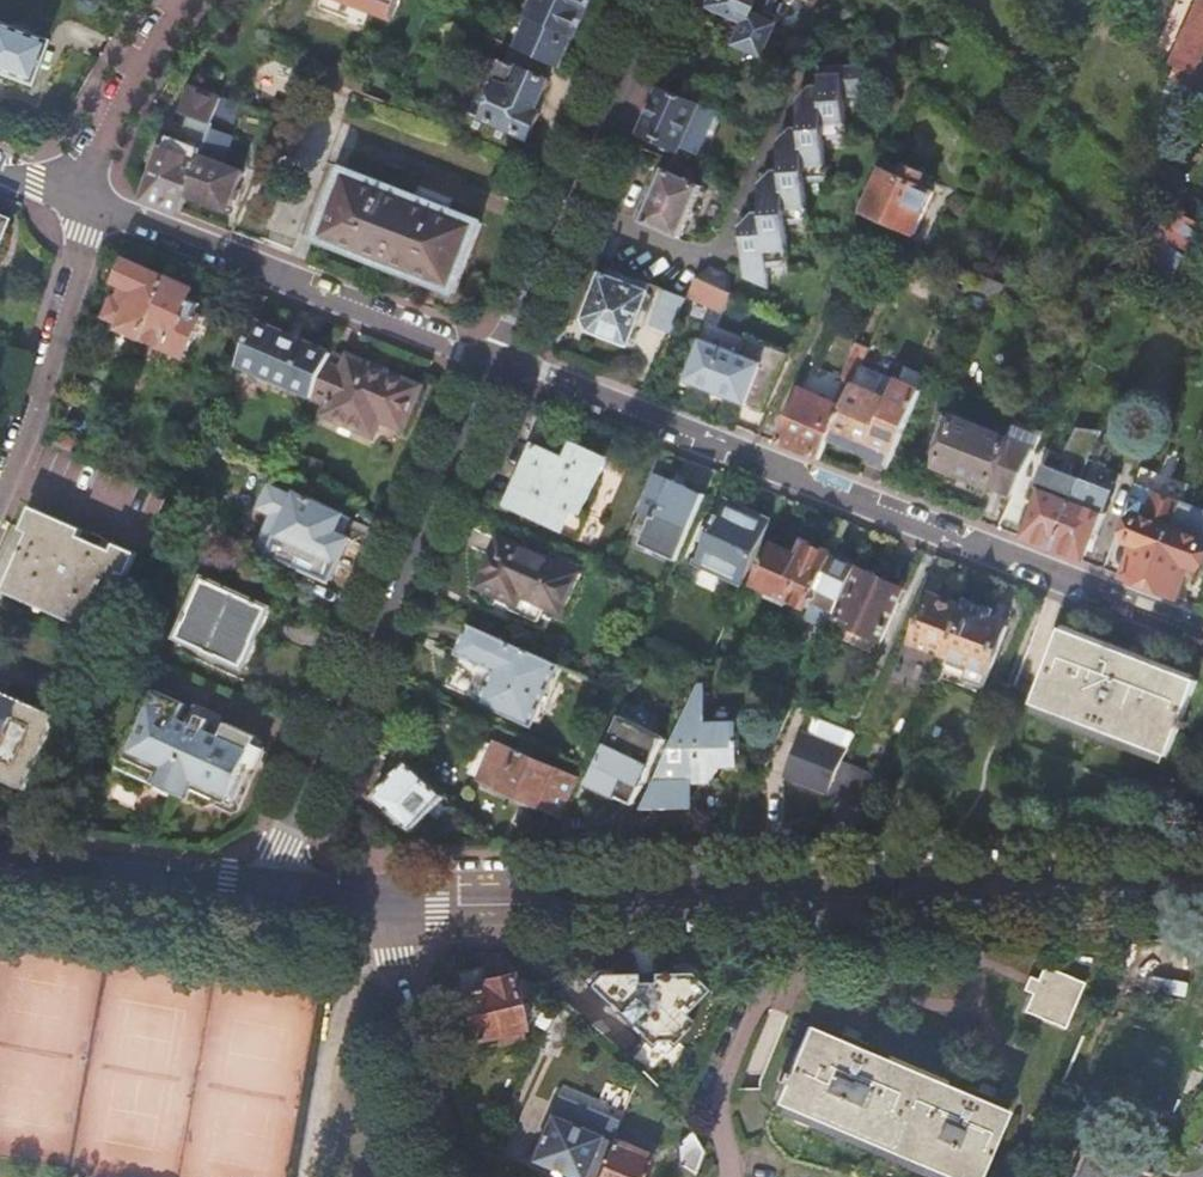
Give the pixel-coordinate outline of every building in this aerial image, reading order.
[(353,3),(371,10),(375,0),(347,0),(353,3)] [(518,50),(562,69),(593,0),(540,0),(518,50)] [(700,7),(737,23),(727,45),(756,58),(774,16),(766,12),(771,0),(703,0),(700,7)] [(1193,8),(1202,12),(1202,0),(1197,0),(1193,8)] [(1202,89),(1202,12),(1193,8),(1169,61),(1175,64),(1171,74),(1202,89)] [(30,86),(47,42),(0,23),(0,75),(30,86)] [(492,107),(486,121),(519,135),(530,140),(541,115),(536,112),(549,83),(504,62),(485,104),(492,107)] [(808,110),(808,125),(808,134),(798,135),(787,148),(787,152),(787,167),(787,176),(778,176),(766,189),(766,193),(766,207),(766,217),(758,217),(746,231),(746,234),(746,249),(746,281),(769,292),(769,271),(790,271),(790,230),(812,230),(813,189),(834,190),(834,149),(856,149),(856,108),(878,108),(878,75),(829,74),(828,94),(819,93),(808,107),(808,110)] [(663,90),(644,133),(679,148),(699,105),(663,90)] [(165,151),(147,201),(181,214),(188,196),(202,156),(212,128),(213,125),(191,116),(182,143),(171,139),(167,152),(165,151)] [(202,156),(188,196),(231,212),(244,173),(226,165),(236,138),(212,128),(202,156)] [(666,171),(642,224),(680,241),(704,189),(666,171)] [(884,171),(865,215),(916,238),(936,194),(884,171)] [(344,172),(317,240),(454,294),(481,224),(344,172)] [(1159,199),(1171,207),(1177,192),(1164,187),(1159,199)] [(1171,207),(1170,209),(1202,224),(1202,204),(1177,192),(1171,207)] [(1160,288),(1202,235),(1202,227),(1167,211),(1128,260),(1160,288)] [(124,331),(145,340),(171,282),(145,269),(143,272),(129,265),(119,286),(128,291),(121,307),(119,306),(114,308),(110,315),(112,321),(126,327),(124,331)] [(604,278),(589,320),(592,331),(630,346),(649,295),(647,295),(650,285),(609,270),(606,279),(604,278)] [(698,280),(728,293),(729,277),(712,270),(698,280)] [(971,287),(995,297),(1003,300),(1009,286),(977,272),(974,279),(971,287)] [(970,288),(971,287),(974,279),(962,275),(959,283),(970,288)] [(689,298),(724,314),(732,295),(728,293),(698,280),(697,279),(689,298)] [(171,282),(145,340),(187,360),(205,321),(199,318),(204,309),(191,303),(195,293),(171,282)] [(987,316),(995,297),(971,287),(970,288),(962,306),(987,316)] [(652,325),(672,334),(675,329),(683,312),(688,300),(667,292),(652,325)] [(270,300),(251,293),(248,298),(247,297),(237,321),(258,330),(260,325),(270,300)] [(835,406),(802,392),(780,445),(821,461),(831,439),(863,367),(880,329),(851,316),(841,338),(858,345),(843,379),(846,380),(835,406)] [(260,325),(258,330),(240,369),(314,401),(333,356),(260,325)] [(686,384),(764,414),(789,356),(752,342),(746,359),(703,342),(686,384)] [(333,356),(314,401),(329,407),(325,418),(375,440),(382,424),(403,433),(422,389),(351,358),(349,362),(333,356)] [(863,367),(831,439),(891,465),(923,394),(900,384),(894,396),(888,393),(894,381),(863,367)] [(939,469),(1014,498),(1036,452),(957,422),(939,469)] [(60,434),(55,446),(74,454),(78,442),(60,434)] [(537,444),(508,508),(572,538),(609,458),(576,443),(568,459),(537,444)] [(1122,475),(1091,458),(1091,459),(1083,478),(1054,551),(1082,562),(1093,536),(1097,538),(1122,475)] [(1054,551),(1083,478),(1056,466),(1049,482),(1062,487),(1061,489),(1053,486),(1050,494),(1041,491),(1032,513),(1037,514),(1026,541),(1054,551)] [(1142,470),(1125,515),(1138,520),(1128,544),(1138,547),(1134,557),(1126,579),(1152,588),(1173,532),(1190,488),(1142,470)] [(640,545),(677,561),(703,502),(673,488),(675,483),(657,475),(640,514),(652,519),(640,545)] [(676,483),(675,483),(673,488),(703,502),(706,496),(676,483)] [(299,499),(281,539),(335,564),(346,540),(335,535),(342,519),(315,506),(317,503),(308,498),(306,502),(299,499)] [(697,566),(744,587),(771,524),(726,503),(697,566)] [(25,532),(32,535),(39,520),(83,539),(86,532),(35,509),(25,532)] [(10,586),(101,625),(124,575),(131,559),(115,553),(103,548),(90,542),(83,539),(39,520),(32,535),(10,586)] [(1173,532),(1152,588),(1178,599),(1191,568),(1199,571),(1202,562),(1202,543),(1173,532)] [(93,535),(90,542),(103,548),(106,541),(93,535)] [(501,539),(479,588),(518,606),(523,596),(562,614),(579,574),(501,539)] [(758,586),(808,609),(812,600),(832,557),(833,555),(809,543),(801,559),(776,547),(758,586)] [(131,559),(124,575),(132,578),(141,556),(119,546),(115,553),(131,559)] [(832,557),(812,600),(837,612),(856,569),(832,557)] [(881,647),(905,592),(860,571),(836,621),(833,620),(829,629),(849,639),(853,629),(879,641),(877,645),(881,647)] [(207,581),(179,640),(246,671),(273,611),(207,581)] [(98,633),(101,625),(10,586),(7,593),(98,633)] [(949,656),(966,612),(931,598),(914,642),(949,656)] [(969,604),(966,612),(949,656),(946,663),(966,671),(963,680),(984,688),(1007,628),(987,620),(990,612),(969,604)] [(532,727),(559,666),(471,627),(459,655),(498,673),(483,705),(532,727)] [(1062,629),(1032,704),(1166,758),(1196,682),(1062,629)] [(8,694),(13,683),(2,678),(0,683),(0,690),(8,694)] [(703,688),(699,686),(644,808),(681,809),(681,782),(690,782),(709,782),(717,766),(735,766),(736,747),(739,747),(738,730),(708,731),(709,727),(704,727),(703,688)] [(8,694),(0,690),(0,769),(31,783),(56,727),(62,730),(64,727),(57,724),(60,717),(8,694)] [(176,733),(181,723),(187,710),(152,694),(109,788),(140,802),(151,798),(154,791),(191,808),(199,792),(236,809),(264,747),(265,745),(229,728),(222,742),(218,752),(176,733)] [(197,707),(189,727),(215,738),(223,719),(197,707)] [(622,719),(589,788),(615,801),(616,800),(632,808),(641,789),(640,789),(661,746),(646,738),(649,732),(622,719)] [(189,727),(181,723),(176,733),(218,752),(222,742),(215,738),(189,727)] [(842,761),(846,752),(803,734),(783,777),(800,784),(802,780),(820,788),(818,792),(826,796),(827,795),(842,761)] [(499,744),(482,781),(561,818),(578,781),(499,744)] [(199,792),(191,808),(208,816),(216,808),(235,817),(242,814),(268,755),(266,748),(264,747),(236,809),(199,792)] [(887,781),(842,761),(827,795),(869,813),(868,814),(873,816),(887,781)] [(414,835),(447,799),(409,764),(376,799),(414,835)] [(31,783),(0,769),(0,778),(28,791),(31,783)] [(460,998),(457,1003),(459,1016),(464,1019),(467,1018),(472,1042),(509,1035),(512,1047),(525,1044),(512,978),(488,983),(485,968),(482,969),(483,975),(459,980),(463,997),(460,998)] [(599,973),(590,982),(588,984),(647,1043),(648,1044),(653,1040),(665,1040),(669,1045),(671,1043),(692,1023),(683,1014),(707,991),(702,985),(689,973),(676,973),(630,973),(599,973)] [(1041,976),(1028,1024),(1070,1035),(1083,988),(1041,976)] [(559,1003),(550,994),(535,1023),(547,1029),(557,1009),(559,1003)] [(569,1015),(557,1009),(547,1029),(559,1035),(569,1015)] [(774,1100),(950,1176),(977,1176),(1005,1113),(808,1026),(774,1100)] [(565,1176),(598,1176),(612,1143),(621,1123),(558,1096),(530,1162),(565,1176)] [(694,1176),(695,1176),(703,1156),(692,1136),(679,1147),(680,1167),(694,1176)] [(650,1159),(612,1143),(598,1176),(642,1176),(650,1159)] [(1145,1175),(1082,1150),(1071,1176),(1144,1176),(1145,1175)]
